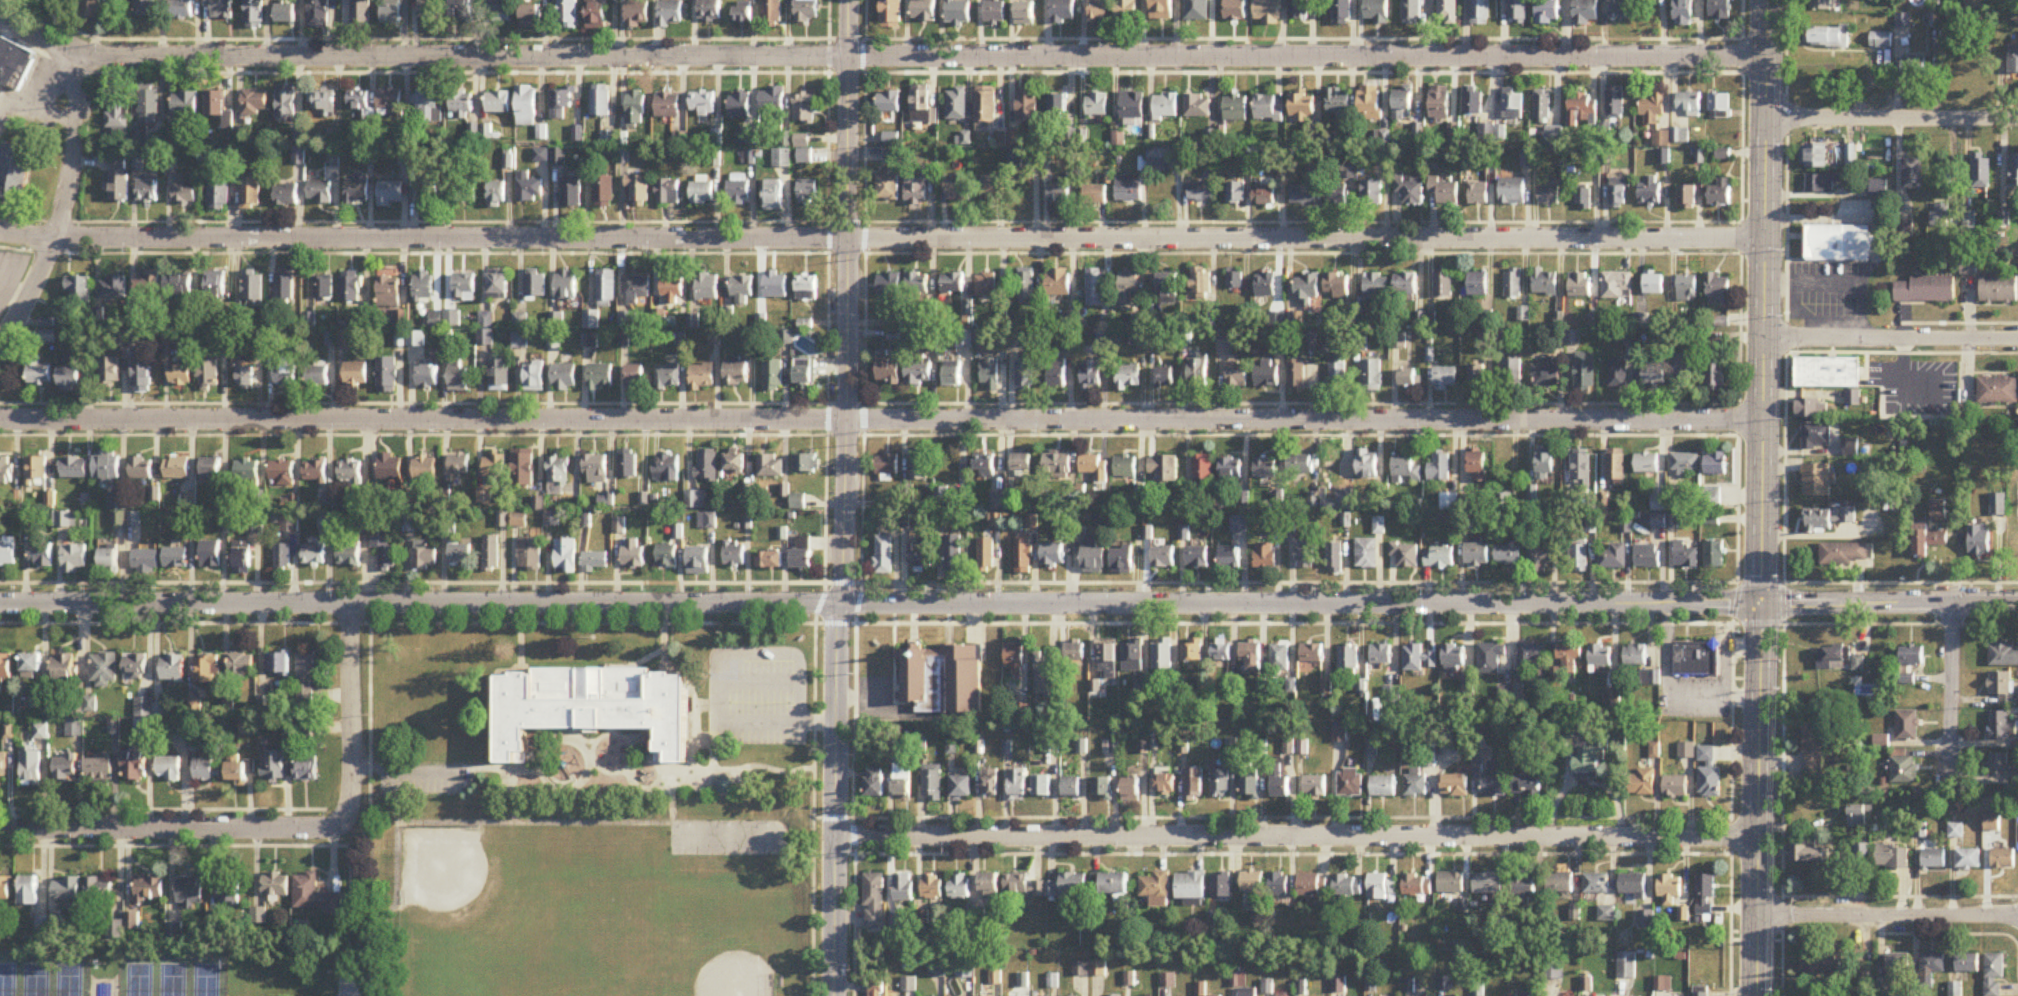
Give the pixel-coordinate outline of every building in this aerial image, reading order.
[(96,20),(100,0),(84,0),(81,18),(96,20)] [(156,0),(136,0),(136,19),(156,19),(156,0)] [(192,19),(192,0),(170,0),(170,19),(192,19)] [(211,20),(232,20),(232,0),(211,0),(211,20)] [(263,27),(263,0),(244,0),(244,27),(263,27)] [(328,29),(328,0),(309,0),(309,29),(328,29)] [(371,0),(351,0),(351,28),(371,28),(371,0)] [(419,21),(439,21),(439,0),(419,0),(419,21)] [(471,24),(471,0),(449,0),(449,24),(471,24)] [(491,23),(512,23),(512,0),(491,0),(491,23)] [(559,31),(578,31),(578,0),(559,0),(559,31)] [(587,31),(606,31),(606,0),(587,0),(587,31)] [(721,21),(721,0),(700,0),(700,21),(721,21)] [(765,27),(782,27),(782,0),(765,0),(765,27)] [(798,23),(820,23),(820,0),(798,0),(798,23)] [(903,0),(883,0),(883,28),(903,28),(903,0)] [(914,22),(937,22),(937,0),(914,0),(914,22)] [(971,26),(971,0),(948,0),(948,26),(971,26)] [(1053,23),(1076,23),(1076,0),(1053,0),(1053,23)] [(1138,23),(1138,0),(1117,0),(1117,23),(1138,23)] [(1174,0),(1152,0),(1152,21),(1174,21),(1174,0)] [(1187,22),(1210,22),(1210,0),(1187,0),(1187,22)] [(1248,21),(1248,0),(1226,0),(1226,21),(1248,21)] [(1257,25),(1282,25),(1282,0),(1257,0),(1257,25)] [(1292,22),(1311,22),(1311,0),(1292,0),(1292,22)] [(1334,27),(1352,27),(1352,0),(1334,0),(1334,27)] [(1366,24),(1390,24),(1390,0),(1366,0),(1366,24)] [(1404,25),(1423,25),(1423,0),(1404,0),(1404,25)] [(1459,0),(1440,0),(1440,25),(1459,25),(1459,0)] [(1473,25),(1491,25),(1491,0),(1473,0),(1473,25)] [(1510,25),(1528,25),(1528,0),(1510,0),(1510,25)] [(1559,25),(1559,0),(1537,0),(1537,25),(1559,25)] [(1600,0),(1575,0),(1575,24),(1600,24),(1600,0)] [(1610,22),(1635,22),(1635,0),(1610,0),(1610,22)] [(1693,0),(1675,0),(1675,27),(1693,27),(1693,0)] [(1711,22),(1731,22),(1731,0),(1711,0),(1711,22)] [(1808,11),(1833,11),(1833,0),(1808,0),(1808,11)] [(683,1),(659,1),(659,26),(683,26),(683,1)] [(626,2),(626,27),(650,27),(650,2),(626,2)] [(1007,2),(985,2),(985,24),(1007,24),(1007,2)] [(1092,22),(1110,22),(1110,2),(1092,2),(1092,22)] [(1017,25),(1036,25),(1036,3),(1017,3),(1017,25)] [(295,24),(295,6),(276,6),(276,24),(295,24)] [(382,25),(400,25),(400,7),(382,7),(382,25)] [(522,30),(541,30),(541,7),(522,7),(522,30)] [(752,24),(752,8),(735,8),(735,24),(752,24)] [(1805,29),(1805,48),(1849,48),(1849,29),(1805,29)] [(1893,34),(1871,34),(1871,50),(1893,50),(1893,34)] [(37,55),(0,38),(0,85),(20,94),(37,55)] [(2017,76),(2017,49),(2008,49),(2008,76),(2017,76)] [(1903,59),(1903,79),(1927,79),(1927,59),(1903,59)] [(158,125),(158,87),(139,87),(139,125),(158,125)] [(611,87),(592,87),(592,118),(611,118),(611,87)] [(931,87),(913,87),(913,124),(931,124),(931,87)] [(1361,122),(1383,122),(1383,87),(1361,87),(1361,122)] [(1451,87),(1432,87),(1432,121),(1451,121),(1451,87)] [(276,122),(295,122),(295,88),(276,88),(276,122)] [(517,88),(517,128),(535,128),(535,88),(517,88)] [(785,88),(770,88),(770,96),(762,96),(762,117),(785,117),(785,88)] [(977,126),(998,126),(998,88),(977,88),(977,126)] [(1608,88),(1608,119),(1626,119),(1625,88),(1608,88)] [(241,116),(266,116),(266,90),(241,90),(241,116)] [(950,122),(968,122),(968,90),(950,90),(950,122)] [(1329,115),(1342,115),(1342,121),(1354,121),(1354,94),(1344,94),(1344,90),(1329,90),(1329,115)] [(334,91),(310,91),(310,114),(334,114),(334,91)] [(368,91),(347,91),(347,112),(368,112),(368,91)] [(377,118),(401,118),(401,91),(377,91),(377,118)] [(415,111),(422,111),(422,124),(438,124),(438,91),(415,91),(415,111)] [(1536,121),(1552,121),(1552,91),(1536,91),(1536,121)] [(571,92),(551,92),(551,120),(571,120),(571,92)] [(628,127),(646,127),(646,92),(628,92),(628,127)] [(692,92),(692,115),(716,115),(716,92),(692,92)] [(751,118),(751,92),(732,92),(732,118),(751,118)] [(879,92),(879,114),(902,114),(902,92),(879,92)] [(1484,92),(1466,92),(1466,119),(1484,119),(1484,92)] [(128,93),(107,93),(107,129),(128,129),(128,93)] [(197,116),(197,93),(172,93),(172,116),(197,116)] [(225,116),(225,93),(205,93),(205,116),(225,116)] [(450,120),(471,120),(471,93),(450,93),(450,120)] [(486,114),(510,114),(510,93),(486,93),(486,114)] [(1019,124),(1040,124),(1040,93),(1019,93),(1019,124)] [(1146,93),(1123,93),(1123,120),(1146,120),(1146,93)] [(1414,93),(1396,93),(1396,122),(1414,122),(1414,93)] [(658,118),(680,118),(680,94),(658,94),(658,118)] [(1109,117),(1109,94),(1089,94),(1089,117),(1109,117)] [(1643,101),(1643,127),(1664,127),(1664,94),(1655,94),(1655,101),(1643,101)] [(1690,113),(1690,118),(1702,118),(1702,95),(1679,94),(1679,113),(1690,113)] [(1525,119),(1525,95),(1505,95),(1505,119),(1525,119)] [(1592,95),(1571,96),(1571,126),(1592,126),(1592,95)] [(1179,96),(1156,96),(1156,120),(1179,120),(1179,96)] [(1212,96),(1188,96),(1188,119),(1212,119),(1212,96)] [(1292,120),(1317,120),(1317,96),(1292,96),(1292,120)] [(1731,96),(1711,96),(1711,118),(1726,118),(1726,116),(1731,116),(1731,96)] [(817,123),(817,97),(795,97),(795,123),(817,123)] [(1052,97),(1052,121),(1069,121),(1068,97),(1052,97)] [(1276,97),(1257,97),(1257,123),(1285,123),(1285,110),(1276,110),(1276,97)] [(1248,98),(1226,98),(1226,122),(1248,122),(1248,98)] [(602,147),(617,147),(617,134),(603,133),(602,147)] [(811,137),(796,137),(796,147),(811,147),(811,137)] [(3,145),(0,166),(0,200),(24,204),(33,149),(3,145)] [(1827,146),(1801,146),(1801,169),(1827,169),(1827,146)] [(1857,169),(1857,146),(1846,146),(1846,169),(1857,169)] [(304,165),(305,150),(294,149),(293,165),(304,165)] [(534,163),(547,163),(547,150),(534,150),(534,163)] [(553,166),(564,166),(564,150),(553,150),(553,166)] [(328,151),(328,168),(339,168),(339,151),(328,151)] [(774,168),(792,168),(792,151),(774,151),(774,168)] [(813,151),(800,151),(800,165),(813,164),(813,151)] [(1173,173),(1173,151),(1149,151),(1149,173),(1173,173)] [(1369,166),(1390,166),(1390,153),(1369,153),(1369,166)] [(1973,155),(1973,190),(1991,190),(1991,155),(1973,155)] [(128,175),(117,175),(117,168),(125,168),(125,160),(110,160),(110,204),(128,204),(128,175)] [(1923,160),(1904,160),(1904,191),(1923,191),(1923,160)] [(927,169),(907,169),(907,205),(927,205),(927,169)] [(900,176),(891,176),(891,171),(878,171),(878,201),(900,201),(900,176)] [(529,172),(516,172),(516,203),(541,203),(541,181),(529,181),(529,172)] [(437,207),(437,174),(419,174),(419,207),(437,207)] [(1424,205),(1424,177),(1407,177),(1407,175),(1395,175),(1395,194),(1404,194),(1404,205),(1424,205)] [(749,177),(735,177),(735,181),(729,181),(729,205),(749,205),(749,177)] [(1116,203),(1141,203),(1141,177),(1116,177),(1116,203)] [(1807,193),(1841,193),(1841,177),(1807,177),(1807,193)] [(614,178),(595,178),(595,208),(614,208),(614,178)] [(1004,178),(984,178),(984,199),(1004,199),(1004,178)] [(1439,194),(1439,206),(1459,206),(1459,183),(1439,183),(1439,178),(1430,178),(1430,193),(1439,194)] [(1660,178),(1640,178),(1640,205),(1660,205),(1660,178)] [(228,179),(210,179),(210,210),(228,210),(228,179)] [(259,179),(241,179),(241,210),(259,210),(259,179)] [(345,205),(367,205),(367,179),(345,179),(345,205)] [(650,179),(628,179),(628,209),(650,209),(650,179)] [(1501,205),(1525,205),(1525,179),(1501,179),(1501,205)] [(1627,209),(1627,179),(1610,179),(1610,209),(1627,209)] [(137,204),(158,204),(158,180),(137,180),(137,204)] [(561,180),(561,209),(581,209),(581,180),(561,180)] [(658,207),(680,207),(680,180),(658,180),(658,207)] [(1709,188),(1709,206),(1731,206),(1731,180),(1718,180),(1718,188),(1709,188)] [(331,181),(308,181),(308,205),(331,205),(331,181)] [(818,181),(799,181),(799,205),(818,205),(818,181)] [(970,202),(970,181),(955,181),(955,183),(946,183),(946,202),(970,202)] [(1888,181),(1871,181),(1871,199),(1888,199),(1888,181)] [(691,182),(691,206),(713,206),(713,182),(691,182)] [(1381,182),(1362,183),(1362,207),(1382,206),(1381,182)] [(378,183),(378,206),(401,206),(401,183),(378,183)] [(488,207),(504,207),(504,183),(488,183),(488,207)] [(173,205),(195,205),(195,184),(173,184),(173,205)] [(297,206),(297,184),(274,184),(274,206),(297,206)] [(475,204),(475,184),(452,184),(452,204),(475,204)] [(766,212),(783,212),(783,184),(766,184),(766,212)] [(1050,184),(1050,206),(1072,206),(1072,184),(1050,184)] [(1214,202),(1214,184),(1188,184),(1188,202),(1214,202)] [(1228,205),(1245,205),(1245,184),(1228,184),(1228,205)] [(1470,206),(1489,206),(1489,184),(1470,184),(1470,206)] [(1347,185),(1325,185),(1325,206),(1347,206),(1347,185)] [(1317,187),(1291,187),(1291,205),(1317,205),(1317,187)] [(1540,205),(1561,205),(1561,187),(1540,187),(1540,205)] [(1084,206),(1106,206),(1106,188),(1084,188),(1084,206)] [(1696,188),(1679,188),(1679,209),(1696,209),(1696,188)] [(1254,189),(1254,206),(1275,206),(1275,189),(1254,189)] [(1591,190),(1576,190),(1576,210),(1591,210),(1591,190)] [(1871,263),(1871,253),(1877,253),(1877,238),(1871,238),(1871,228),(1807,228),(1807,263),(1871,263)] [(1033,269),(1018,269),(1018,301),(1033,301),(1033,269)] [(1069,296),(1069,270),(1046,270),(1046,296),(1069,296)] [(1105,270),(1086,270),(1086,307),(1105,307),(1105,270)] [(1136,270),(1119,270),(1119,306),(1136,306),(1136,270)] [(1435,299),(1452,299),(1452,270),(1435,270),(1435,299)] [(1521,270),(1505,270),(1505,298),(1521,298),(1521,270)] [(1557,295),(1557,270),(1533,270),(1533,295),(1557,295)] [(295,271),(277,271),(277,304),(295,304),(295,271)] [(597,307),(615,307),(615,271),(597,271),(597,307)] [(341,302),(359,302),(359,272),(341,272),(341,302)] [(432,302),(432,272),(414,272),(414,302),(432,302)] [(161,273),(135,273),(135,295),(161,295),(161,273)] [(206,273),(206,301),(226,301),(226,273),(206,273)] [(264,273),(244,273),(244,309),(264,309),(264,273)] [(453,273),(453,300),(474,300),(474,273),(453,273)] [(507,297),(507,273),(488,273),(488,297),(507,297)] [(554,299),(575,299),(575,273),(554,273),(554,299)] [(667,298),(667,307),(682,307),(682,273),(661,273),(661,298),(667,298)] [(1243,291),(1243,273),(1226,273),(1226,291),(1243,291)] [(1468,273),(1468,297),(1487,297),(1487,273),(1468,273)] [(1731,279),(1722,279),(1722,273),(1707,273),(1707,303),(1731,303),(1731,279)] [(787,299),(787,274),(764,274),(764,299),(787,299)] [(907,295),(927,295),(927,274),(907,274),(907,295)] [(942,295),(963,295),(963,274),(942,274),(942,295)] [(976,274),(976,299),(995,299),(995,274),(976,274)] [(1157,274),(1157,304),(1177,304),(1177,274),(1157,274)] [(1192,303),(1212,303),(1212,274),(1192,274),(1192,303)] [(1275,274),(1256,274),(1256,297),(1275,297),(1275,274)] [(1416,274),(1395,274),(1395,297),(1416,297),(1416,274)] [(1569,297),(1591,297),(1591,274),(1569,274),(1569,297)] [(1604,298),(1632,298),(1632,274),(1604,274),(1604,298)] [(193,296),(193,275),(165,275),(165,296),(193,296)] [(696,301),(718,301),(718,275),(696,275),(696,301)] [(900,275),(878,275),(878,297),(900,297),(900,275)] [(1348,275),(1325,275),(1325,304),(1348,304),(1348,275)] [(1364,303),(1387,303),(1387,275),(1364,275),(1364,303)] [(1646,295),(1664,295),(1664,275),(1646,275),(1646,295)] [(315,276),(315,299),(334,299),(334,276),(315,276)] [(545,298),(545,276),(524,276),(524,298),(545,298)] [(1697,276),(1678,276),(1678,300),(1697,300),(1697,276)] [(623,277),(623,303),(649,303),(649,277),(623,277)] [(817,300),(817,277),(796,277),(796,300),(817,300)] [(1294,277),(1294,300),(1306,300),(1306,307),(1317,307),(1317,277),(1294,277)] [(126,278),(101,278),(101,300),(126,300),(126,278)] [(378,307),(398,307),(398,278),(378,278),(378,307)] [(752,278),(732,278),(732,306),(752,306),(752,278)] [(1956,278),(1912,278),(1912,282),(1896,282),(1896,304),(1956,304),(1956,278)] [(2017,278),(1981,278),(1981,304),(2017,304),(2017,278)] [(92,279),(67,279),(67,305),(92,305),(92,279)] [(429,313),(429,328),(460,327),(459,311),(442,311),(442,312),(429,313)] [(598,312),(584,312),(584,330),(598,330),(598,312)] [(526,329),(526,314),(514,314),(514,329),(526,329)] [(562,314),(549,314),(549,329),(562,329),(562,314)] [(1284,314),(1268,314),(1268,330),(1284,330),(1284,314)] [(972,331),(955,331),(955,348),(972,348),(972,331)] [(55,333),(41,333),(41,343),(55,343),(55,333)] [(425,333),(408,333),(408,347),(425,347),(425,333)] [(1284,348),(1284,333),(1270,333),(1270,348),(1284,348)] [(527,349),(527,334),(513,334),(513,349),(527,349)] [(598,348),(598,335),(582,335),(582,348),(598,348)] [(1330,363),(1330,388),(1346,388),(1346,353),(1335,353),(1335,363),(1330,363)] [(1596,354),(1576,354),(1576,391),(1596,391),(1596,354)] [(491,393),(510,393),(510,355),(491,355),(491,393)] [(1693,356),(1676,356),(1676,387),(1693,387),(1693,356)] [(41,358),(28,358),(28,386),(52,386),(52,366),(41,366),(41,358)] [(397,359),(378,359),(378,393),(397,393),(397,359)] [(998,359),(981,359),(981,389),(998,389),(998,359)] [(1533,365),(1533,388),(1558,388),(1558,359),(1544,359),(1544,365),(1533,365)] [(1726,392),(1726,359),(1706,359),(1706,392),(1726,392)] [(1796,387),(1860,387),(1860,359),(1796,359),(1796,387)] [(121,360),(101,360),(101,385),(121,385),(121,360)] [(899,360),(876,360),(876,386),(899,386),(899,360)] [(905,360),(905,385),(930,385),(930,360),(905,360)] [(1017,391),(1033,391),(1033,360),(1017,360),(1017,391)] [(1048,387),(1065,387),(1065,360),(1048,360),(1048,387)] [(1207,387),(1207,360),(1190,360),(1190,387),(1207,387)] [(1262,360),(1262,368),(1256,368),(1256,387),(1277,387),(1277,360),(1262,360)] [(1608,387),(1627,387),(1627,360),(1608,360),(1608,387)] [(625,390),(647,390),(647,361),(625,361),(625,390)] [(782,361),(763,361),(763,392),(782,392),(782,361)] [(793,386),(811,386),(811,361),(793,361),(793,386)] [(1081,390),(1100,390),(1100,361),(1081,361),(1081,390)] [(1363,361),(1363,391),(1382,391),(1382,361),(1363,361)] [(1503,393),(1522,393),(1522,361),(1503,361),(1503,393)] [(151,362),(134,362),(134,394),(151,394),(151,362)] [(219,362),(200,362),(200,391),(219,391),(219,362)] [(368,362),(345,362),(345,386),(368,386),(368,362)] [(724,386),(746,386),(746,362),(724,362),(724,386)] [(468,391),(468,369),(457,369),(457,363),(449,363),(449,391),(468,391)] [(1227,389),(1246,389),(1246,363),(1227,363),(1227,389)] [(329,364),(308,364),(308,386),(329,386),(329,364)] [(960,387),(960,364),(943,364),(943,387),(960,387)] [(1644,388),(1665,388),(1665,364),(1644,364),(1644,388)] [(296,386),(296,365),(275,365),(275,386),(296,386)] [(526,392),(543,392),(543,365),(526,365),(526,392)] [(576,365),(551,365),(551,391),(576,391),(576,365)] [(587,365),(587,389),(612,389),(612,365),(587,365)] [(713,365),(690,365),(690,390),(713,390),(713,365)] [(1289,365),(1289,392),(1305,392),(1305,365),(1289,365)] [(192,386),(192,366),(176,366),(176,375),(171,375),(171,386),(192,386)] [(679,390),(679,366),(656,366),(656,390),(679,390)] [(1116,366),(1116,389),(1139,389),(1139,366),(1116,366)] [(1470,391),(1486,391),(1486,366),(1470,366),(1470,391)] [(418,367),(418,387),(439,387),(439,367),(418,367)] [(60,368),(60,393),(81,393),(81,368),(60,368)] [(238,369),(238,392),(255,392),(255,369),(238,369)] [(1174,387),(1174,369),(1157,369),(1157,387),(1174,387)] [(1457,392),(1457,369),(1434,369),(1434,392),(1457,392)] [(1399,387),(1421,387),(1421,371),(1399,371),(1399,387)] [(1978,403),(2017,403),(2017,377),(1978,377),(1978,403)] [(1827,417),(1827,398),(1797,398),(1797,417),(1827,417)] [(1803,450),(1831,450),(1831,423),(1803,423),(1803,450)] [(927,480),(927,449),(910,449),(910,480),(927,480)] [(1358,479),(1377,479),(1377,455),(1370,455),(1370,449),(1358,449),(1358,479)] [(1626,449),(1608,449),(1608,481),(1626,481),(1626,449)] [(1469,450),(1469,482),(1486,482),(1486,450),(1469,450)] [(1591,487),(1591,450),(1572,450),(1572,487),(1591,487)] [(717,451),(697,451),(697,481),(717,481),(717,451)] [(535,486),(535,452),(513,452),(513,486),(535,486)] [(619,479),(637,479),(637,452),(619,452),(619,479)] [(1706,475),(1728,475),(1728,452),(1706,452),(1706,475)] [(1031,453),(1012,453),(1012,474),(1031,474),(1031,453)] [(1071,453),(1045,453),(1045,475),(1071,475),(1071,453)] [(1428,464),(1428,481),(1449,481),(1449,453),(1434,453),(1434,464),(1428,464)] [(1537,481),(1553,481),(1553,453),(1537,453),(1537,481)] [(1636,473),(1660,473),(1660,453),(1636,453),(1636,473)] [(1700,453),(1672,453),(1672,471),(1700,471),(1700,453)] [(379,483),(401,483),(401,454),(379,454),(379,483)] [(1311,454),(1288,455),(1288,474),(1311,473),(1311,454)] [(470,455),(449,455),(449,475),(470,475),(470,455)] [(607,455),(586,455),(586,484),(607,484),(607,455)] [(679,482),(679,455),(655,455),(655,482),(679,482)] [(724,455),(724,476),(744,476),(744,455),(724,455)] [(758,477),(784,477),(784,455),(758,455),(758,477)] [(793,473),(818,473),(818,455),(793,455),(793,473)] [(1194,480),(1212,480),(1212,455),(1194,455),(1194,480)] [(1421,466),(1413,466),(1413,455),(1393,455),(1393,483),(1421,483),(1421,466)] [(95,479),(120,479),(120,456),(95,456),(95,479)] [(486,485),(507,485),(507,456),(486,456),(486,485)] [(549,456),(549,495),(568,495),(568,456),(549,456)] [(898,456),(877,456),(877,477),(898,477),(898,456)] [(995,477),(995,456),(974,456),(974,477),(995,477)] [(1080,474),(1095,474),(1095,491),(1107,491),(1107,456),(1080,456),(1080,474)] [(1148,456),(1148,475),(1155,475),(1155,481),(1177,481),(1177,456),(1148,456)] [(438,457),(414,457),(414,480),(438,480),(438,457)] [(1114,477),(1136,477),(1136,457),(1114,457),(1114,477)] [(11,484),(11,458),(0,458),(0,484),(11,484)] [(46,458),(26,458),(26,487),(35,487),(35,480),(46,480),(46,458)] [(87,479),(87,458),(61,458),(61,479),(87,479)] [(152,458),(130,458),(130,480),(152,480),(152,458)] [(189,480),(189,458),(165,458),(165,480),(189,480)] [(1220,458),(1220,479),(1240,479),(1240,458),(1220,458)] [(1276,458),(1255,458),(1255,479),(1276,479),(1276,458)] [(203,479),(222,479),(222,459),(203,459),(203,479)] [(340,460),(340,487),(362,487),(362,460),(340,460)] [(236,481),(260,481),(260,461),(236,461),(236,481)] [(295,486),(295,461),(271,461),(271,486),(295,486)] [(328,462),(306,462),(306,483),(328,483),(328,462)] [(1804,497),(1833,497),(1833,464),(1804,464),(1804,497)] [(1722,487),(1704,487),(1704,512),(1722,512),(1722,487)] [(936,489),(936,507),(960,507),(960,489),(936,489)] [(479,490),(479,504),(492,504),(492,490),(479,490)] [(1991,516),(2005,516),(2005,494),(1991,494),(1991,516)] [(334,509),(334,495),(318,495),(318,509),(334,509)] [(1457,495),(1434,495),(1434,511),(1457,511),(1457,495)] [(1652,511),(1678,511),(1678,497),(1652,497),(1652,511)] [(1945,502),(1932,502),(1932,519),(1945,519),(1945,502)] [(1807,510),(1806,528),(1855,528),(1855,507),(1840,507),(1840,510),(1807,510)] [(282,532),(300,532),(300,514),(282,514),(282,532)] [(334,529),(334,514),(320,514),(320,529),(334,529)] [(514,527),(529,527),(529,514),(514,514),(514,527)] [(700,529),(717,529),(717,514),(700,514),(700,529)] [(900,514),(886,514),(886,526),(900,526),(900,514)] [(1678,528),(1678,515),(1653,515),(1653,528),(1678,528)] [(1232,516),(1232,533),(1248,533),(1248,516),(1232,516)] [(1073,526),(1058,526),(1058,539),(1073,539),(1073,526)] [(1970,526),(1970,555),(1990,555),(1990,526),(1970,526)] [(1914,558),(1931,558),(1931,528),(1914,528),(1914,558)] [(1099,547),(1099,534),(1083,534),(1083,572),(1106,572),(1106,547),(1099,547)] [(963,571),(963,536),(946,536),(946,571),(963,571)] [(373,549),(379,549),(379,570),(395,570),(395,537),(373,537),(373,549)] [(501,537),(485,537),(485,571),(501,571),(501,537)] [(0,538),(0,565),(16,565),(16,538),(0,538)] [(521,569),(542,569),(542,538),(521,538),(521,569)] [(894,575),(894,538),(876,538),(876,575),(894,575)] [(979,573),(995,573),(995,539),(979,539),(979,573)] [(1033,573),(1033,539),(1016,539),(1016,573),(1033,573)] [(1378,539),(1358,539),(1358,568),(1378,568),(1378,539)] [(577,540),(557,540),(557,572),(577,572),(577,540)] [(645,547),(640,547),(640,540),(625,540),(625,568),(645,568),(645,547)] [(932,568),(932,540),(910,540),(910,568),(932,568)] [(1588,572),(1588,540),(1571,540),(1571,572),(1588,572)] [(1530,541),(1530,573),(1550,573),(1550,541),(1530,541)] [(1676,567),(1698,567),(1698,549),(1687,549),(1687,541),(1676,541),(1676,567)] [(201,568),(221,568),(221,542),(201,542),(201,568)] [(360,566),(360,542),(340,542),(340,566),(360,566)] [(746,542),(726,542),(726,566),(746,566),(746,542)] [(1316,542),(1297,542),(1297,568),(1316,568),(1316,542)] [(1724,542),(1705,542),(1705,568),(1724,568),(1724,542)] [(234,543),(234,573),(251,573),(251,543),(234,543)] [(469,543),(450,543),(450,565),(469,565),(469,543)] [(1065,566),(1065,543),(1043,543),(1043,566),(1065,566)] [(31,568),(52,568),(52,544),(31,544),(31,568)] [(326,544),(304,544),(304,566),(326,566),(326,544)] [(658,544),(658,567),(677,567),(677,544),(658,544)] [(1256,544),(1256,568),(1276,568),(1276,544),(1256,544)] [(1344,544),(1328,544),(1328,572),(1344,572),(1344,544)] [(1419,568),(1419,544),(1391,544),(1391,557),(1399,557),(1399,568),(1419,568)] [(1467,544),(1467,566),(1490,566),(1490,544),(1467,544)] [(1599,568),(1626,568),(1626,544),(1611,544),(1611,551),(1599,551),(1599,568)] [(1821,544),(1821,564),(1868,564),(1868,544),(1821,544)] [(87,545),(63,545),(63,572),(87,572),(87,545)] [(292,545),(276,545),(276,572),(292,572),(292,545)] [(1187,546),(1186,568),(1208,568),(1209,547),(1187,546)] [(1635,568),(1660,568),(1660,546),(1647,546),(1647,552),(1635,552),(1635,568)] [(188,547),(164,547),(164,568),(188,568),(188,547)] [(710,547),(688,547),(688,575),(710,575),(710,547)] [(1133,573),(1133,547),(1112,547),(1112,573),(1133,573)] [(1154,567),(1176,567),(1176,547),(1154,547),(1154,567)] [(1240,547),(1220,547),(1220,568),(1240,568),(1240,547)] [(1496,566),(1522,566),(1521,547),(1496,547),(1496,566)] [(1454,548),(1426,548),(1426,567),(1454,567),(1454,548)] [(438,549),(413,549),(413,570),(438,570),(438,549)] [(100,569),(118,569),(118,550),(100,550),(100,569)] [(133,551),(133,572),(159,572),(159,551),(133,551)] [(812,551),(792,551),(792,570),(812,570),(812,551)] [(609,553),(584,553),(584,571),(609,571),(609,553)] [(757,568),(783,568),(783,553),(757,553),(757,568)] [(1171,640),(1154,640),(1154,670),(1171,670),(1171,640)] [(1231,661),(1231,640),(1212,640),(1212,661),(1231,661)] [(1672,641),(1672,674),(1717,675),(1718,641),(1672,641)] [(1023,643),(1006,643),(1006,669),(1012,669),(1012,676),(1023,676),(1023,643)] [(1202,643),(1182,643),(1182,661),(1202,661),(1202,643)] [(1242,670),(1261,670),(1261,643),(1242,643),(1242,670)] [(1084,644),(1067,644),(1067,663),(1084,663),(1084,644)] [(1322,644),(1301,644),(1301,664),(1322,664),(1322,644)] [(1545,668),(1545,644),(1519,644),(1519,668),(1545,668)] [(1989,644),(1989,666),(2017,666),(2017,644),(1989,644)] [(1117,645),(1100,645),(1100,677),(1117,677),(1117,645)] [(1143,671),(1143,645),(1123,645),(1123,671),(1143,671)] [(1271,645),(1271,672),(1289,672),(1289,645),(1271,645)] [(1391,664),(1391,645),(1372,645),(1372,664),(1391,664)] [(1424,645),(1405,645),(1405,671),(1436,671),(1436,654),(1424,654),(1424,645)] [(1465,645),(1443,645),(1443,666),(1465,666),(1465,645)] [(1500,656),(1506,656),(1506,645),(1479,645),(1479,674),(1500,674),(1500,656)] [(1580,645),(1558,645),(1558,663),(1560,663),(1560,673),(1580,673),(1580,645)] [(1612,645),(1590,645),(1590,670),(1612,670),(1612,645)] [(1647,645),(1625,645),(1625,666),(1647,666),(1647,645)] [(980,646),(941,646),(941,649),(900,649),(900,703),(916,703),(916,713),(980,713),(980,646)] [(1923,665),(1923,646),(1901,646),(1901,665),(1923,665)] [(1358,647),(1339,647),(1339,670),(1358,670),(1358,647)] [(1846,662),(1846,648),(1824,648),(1824,662),(1846,662)] [(317,694),(317,651),(298,651),(298,694),(317,694)] [(1035,653),(1035,708),(1054,708),(1054,653),(1035,653)] [(42,673),(42,654),(21,654),(21,673),(42,673)] [(290,677),(290,654),(268,654),(268,677),(290,677)] [(11,679),(11,655),(0,655),(0,679),(11,679)] [(52,680),(74,680),(74,655),(52,655),(52,680)] [(110,683),(117,683),(117,655),(92,655),(92,686),(110,686),(110,683)] [(124,655),(124,680),(148,680),(148,655),(124,655)] [(231,676),(255,676),(255,655),(231,655),(231,676)] [(162,656),(162,683),(185,683),(185,656),(162,656)] [(195,684),(219,684),(219,656),(195,656),(195,684)] [(498,761),(527,761),(528,728),(658,729),(657,762),(687,762),(687,669),(534,668),(534,673),(498,673),(498,761)] [(1660,685),(1660,671),(1640,671),(1640,685),(1660,685)] [(2015,706),(2015,673),(1989,673),(1989,695),(2000,695),(2000,706),(2015,706)] [(1028,719),(1028,705),(1015,705),(1015,719),(1028,719)] [(1896,711),(1896,740),(1918,740),(1918,711),(1896,711)] [(1989,739),(2017,739),(2017,723),(2009,723),(2009,711),(1989,711),(1989,739)] [(241,734),(256,734),(256,719),(241,719),(241,734)] [(82,720),(68,720),(68,736),(82,736),(82,720)] [(186,720),(172,720),(172,735),(186,735),(186,720)] [(1824,723),(1803,723),(1803,771),(1824,771),(1824,723)] [(35,738),(48,738),(48,724),(35,724),(35,738)] [(1693,759),(1693,744),(1679,744),(1679,759),(1693,759)] [(1576,778),(1599,778),(1599,745),(1576,745),(1576,778)] [(1720,768),(1715,768),(1715,747),(1698,747),(1698,798),(1720,798),(1720,768)] [(41,748),(21,748),(21,786),(41,786),(41,748)] [(145,780),(145,750),(129,750),(129,760),(123,760),(123,780),(145,780)] [(1891,784),(1918,784),(1918,755),(1907,755),(1907,750),(1891,750),(1891,784)] [(285,751),(263,751),(263,778),(285,778),(285,751)] [(2008,763),(2008,753),(1990,753),(1990,775),(2017,775),(2017,763),(2008,763)] [(76,756),(54,756),(54,779),(76,779),(76,756)] [(156,779),(181,779),(181,757),(156,757),(156,779)] [(112,759),(85,759),(85,783),(112,783),(112,759)] [(219,780),(219,759),(194,759),(194,780),(219,780)] [(227,781),(246,781),(246,772),(253,772),(253,760),(227,760),(227,781)] [(317,781),(317,761),(297,761),(297,781),(317,781)] [(1506,773),(1500,773),(1500,761),(1484,761),(1484,797),(1506,797),(1506,773)] [(911,764),(894,764),(894,798),(911,798),(911,764)] [(941,801),(941,765),(924,765),(924,801),(941,801)] [(1243,797),(1259,797),(1259,766),(1243,766),(1243,797)] [(883,768),(866,768),(866,797),(883,797),(883,768)] [(1406,768),(1406,796),(1425,796),(1425,768),(1406,768)] [(1185,801),(1203,801),(1203,769),(1185,769),(1185,801)] [(998,770),(982,770),(982,797),(998,797),(998,770)] [(1009,770),(1009,800),(1026,800),(1026,770),(1009,770)] [(1211,796),(1229,796),(1229,770),(1211,770),(1211,796)] [(1339,798),(1361,798),(1361,770),(1339,770),(1339,798)] [(1654,796),(1654,771),(1637,771),(1637,773),(1629,773),(1629,796),(1654,796)] [(1157,796),(1174,796),(1174,775),(1157,775),(1157,796)] [(1468,796),(1468,775),(1442,775),(1442,796),(1468,796)] [(1514,794),(1541,794),(1541,775),(1514,775),(1514,794)] [(1051,797),(1051,776),(1033,776),(1033,797),(1051,797)] [(1326,776),(1304,776),(1304,796),(1326,796),(1326,776)] [(1687,776),(1663,776),(1663,798),(1687,798),(1687,776)] [(952,777),(952,799),(972,799),(972,777),(952,777)] [(1289,777),(1272,777),(1272,797),(1289,797),(1289,777)] [(1396,777),(1371,777),(1371,797),(1396,797),(1396,777)] [(1063,798),(1080,798),(1080,778),(1063,778),(1063,798)] [(1111,799),(1111,779),(1094,779),(1094,799),(1111,799)] [(1139,779),(1123,779),(1123,802),(1139,802),(1139,779)] [(1866,827),(1866,808),(1849,808),(1849,827),(1866,827)] [(1999,831),(1999,814),(1984,814),(1984,831),(1999,831)] [(1868,844),(1854,844),(1854,864),(1868,864),(1868,844)] [(1793,845),(1793,863),(1827,863),(1827,845),(1793,845)] [(1909,868),(1909,846),(1877,846),(1877,868),(1909,868)] [(1945,869),(1945,850),(1921,850),(1921,869),(1945,869)] [(1980,850),(1956,850),(1956,869),(1980,869),(1980,850)] [(2016,850),(1992,850),(1992,869),(2016,869),(2016,850)] [(1263,871),(1243,871),(1243,891),(1263,891),(1263,871)] [(1141,878),(1141,898),(1169,898),(1169,872),(1154,872),(1154,878),(1141,878)] [(294,909),(324,910),(324,915),(342,915),(342,895),(317,894),(318,874),(295,874),(294,909)] [(1205,900),(1205,874),(1176,874),(1176,900),(1205,900)] [(1270,874),(1270,896),(1287,896),(1287,874),(1270,874)] [(1464,874),(1440,874),(1440,893),(1464,893),(1464,874)] [(1474,874),(1474,894),(1503,894),(1503,874),(1474,874)] [(1574,893),(1574,874),(1547,874),(1547,893),(1574,893)] [(288,875),(263,875),(263,896),(288,896),(288,875)] [(883,875),(864,875),(864,927),(883,927),(883,875)] [(913,902),(913,875),(894,875),(894,902),(913,902)] [(981,901),(998,901),(998,875),(981,875),(981,901)] [(1086,875),(1060,875),(1060,883),(1031,883),(1031,897),(1086,896),(1086,875)] [(1230,897),(1230,875),(1212,875),(1212,897),(1230,897)] [(1325,894),(1325,875),(1299,875),(1299,895),(1308,895),(1308,903),(1320,903),(1320,894),(1325,894)] [(1369,875),(1369,898),(1397,898),(1397,875),(1369,875)] [(1608,875),(1584,875),(1584,894),(1608,894),(1608,875)] [(941,899),(941,876),(923,876),(923,899),(941,899)] [(949,900),(968,900),(968,876),(949,876),(949,900)] [(1027,876),(1006,876),(1006,902),(1027,902),(1027,876)] [(1127,895),(1127,876),(1100,876),(1100,895),(1127,895)] [(1404,895),(1432,895),(1432,876),(1404,876),(1404,895)] [(1536,876),(1512,876),(1512,897),(1536,897),(1536,876)] [(1620,895),(1646,895),(1646,876),(1620,876),(1620,895)] [(1714,916),(1714,876),(1696,876),(1696,916),(1714,916)] [(19,877),(19,905),(38,905),(38,877),(19,877)] [(1363,896),(1363,877),(1334,877),(1334,896),(1363,896)] [(1659,900),(1663,900),(1663,907),(1680,907),(1680,877),(1659,877),(1659,900)] [(10,901),(10,878),(0,878),(0,901),(10,901)] [(85,878),(85,902),(112,902),(112,878),(85,878)] [(203,878),(178,878),(178,908),(203,908),(203,878)] [(80,901),(80,879),(54,879),(54,901),(80,901)] [(163,879),(136,879),(136,902),(163,902),(163,879)] [(239,880),(219,880),(219,906),(239,906),(239,880)] [(1615,922),(1615,908),(1599,908),(1599,922),(1615,922)] [(1635,979),(1635,953),(1618,953),(1618,979),(1635,979)] [(1886,995),(1895,995),(1895,981),(1909,981),(1909,954),(1886,954),(1886,995)] [(1945,973),(1945,955),(1921,955),(1921,983),(1931,983),(1931,973),(1945,973)] [(1956,955),(1956,973),(1979,973),(1980,955),(1956,955)] [(2004,955),(1985,955),(1985,995),(2004,995),(2004,955)] [(1800,975),(1838,975),(1838,957),(1800,957),(1800,975)] [(1655,991),(1671,991),(1671,978),(1655,978),(1655,991)] [(914,979),(902,979),(902,991),(914,991),(914,979)] [(884,984),(869,984),(869,995),(884,995),(884,984)] [(1712,987),(1694,987),(1694,995),(1712,995),(1712,987)]
